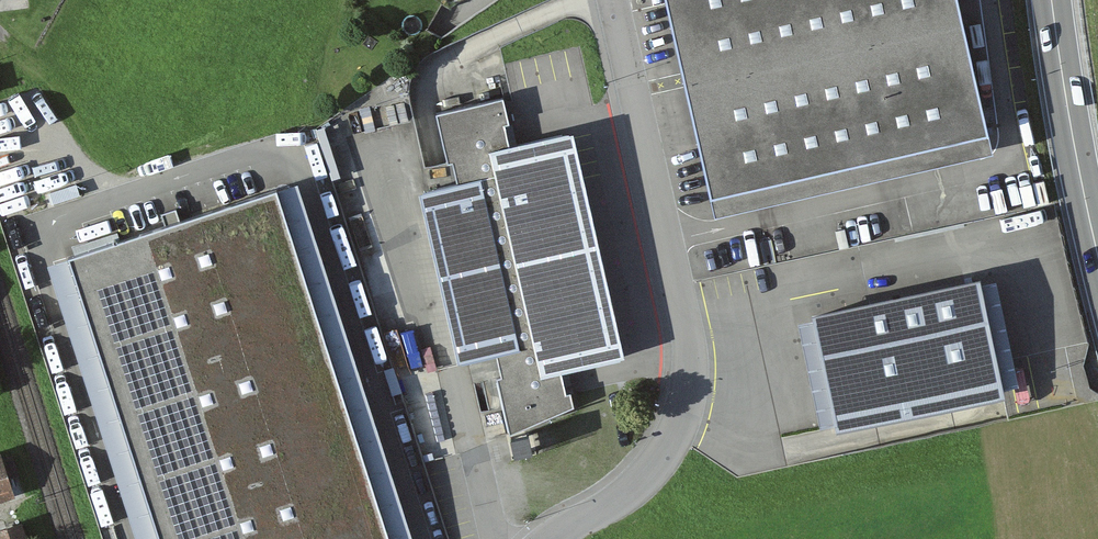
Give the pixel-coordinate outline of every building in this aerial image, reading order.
[(711,198),(988,134),(957,0),(666,0),(711,198)] [(641,367),(587,138),(527,151),(515,99),(447,114),(464,182),(424,192),(463,369),(493,363),(512,445),(576,412),(570,382),(641,367)] [(98,278),(180,538),(362,538),(264,226),(98,278)] [(978,274),(794,311),(821,449),(1006,412),(978,274)] [(14,492),(0,451),(0,496),(14,492)] [(0,525),(0,538),(28,538),(22,518),(0,525)]
